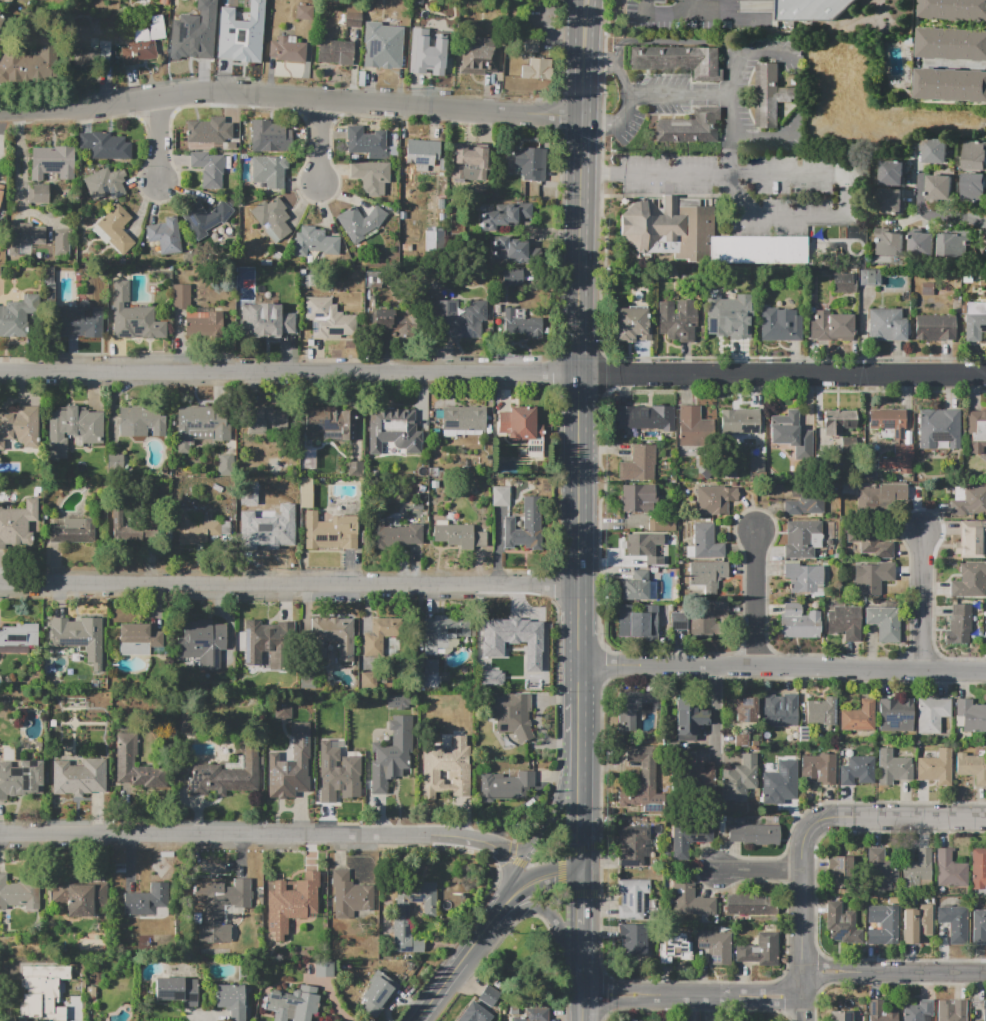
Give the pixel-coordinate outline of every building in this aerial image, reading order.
[(779,21),(834,20),(856,0),(780,0),(779,21)] [(917,18),(918,0),(985,0),(985,22),(917,18)] [(171,3),(186,4),(185,21),(170,20),(171,3)] [(296,4),(311,6),(310,20),(295,18),(296,4)] [(345,27),(346,6),(362,7),(362,12),(365,13),(364,28),(345,27)] [(411,30),(412,14),(413,14),(413,8),(421,9),(420,15),(427,15),(426,31),(411,30)] [(9,17),(0,34),(0,12),(9,17)] [(120,47),(125,46),(124,41),(134,39),(133,30),(147,28),(148,31),(150,31),(149,25),(151,24),(150,15),(164,13),(167,38),(155,39),(157,59),(138,61),(139,64),(123,66),(120,47)] [(222,35),(236,36),(237,24),(250,25),(249,36),(258,37),(257,56),(256,56),(255,60),(231,58),(231,54),(221,53),(222,35)] [(70,25),(91,27),(90,47),(100,47),(99,67),(73,66),(74,47),(68,47),(70,25)] [(182,33),(195,33),(195,25),(205,26),(203,55),(181,54),(182,33)] [(916,28),(985,32),(985,62),(915,58),(916,28)] [(276,62),(277,58),(269,57),(270,41),(278,41),(278,36),(287,37),(287,35),(296,36),(296,43),(306,43),(305,64),(276,62)] [(366,42),(390,44),(391,35),(403,36),(401,70),(364,67),(366,42)] [(524,52),(525,36),(539,37),(538,53),(524,52)] [(317,62),(319,37),(332,38),(332,40),(353,42),(352,64),(317,62)] [(413,69),(415,45),(427,46),(427,47),(436,47),(437,45),(438,45),(438,37),(452,38),(449,73),(437,72),(437,70),(413,69)] [(500,47),(498,72),(485,71),(485,75),(459,74),(459,64),(461,64),(462,45),(474,46),(474,37),(495,39),(495,47),(500,47)] [(59,82),(0,85),(0,57),(5,47),(24,46),(25,55),(39,55),(38,39),(58,38),(59,82)] [(629,48),(721,47),(721,80),(695,80),(695,69),(630,70),(629,48)] [(521,65),(529,65),(530,58),(553,59),(552,80),(521,78),(521,65)] [(756,65),(781,64),(781,129),(756,129),(756,65)] [(913,69),(985,73),(985,103),(912,99),(913,69)] [(656,142),(656,124),(657,124),(657,119),(695,119),(695,108),(721,108),(721,120),(717,120),(717,141),(656,142)] [(187,121),(209,121),(209,117),(225,117),(225,123),(232,123),(232,139),(225,139),(225,143),(187,143),(187,121)] [(252,119),(270,119),(270,123),(285,123),(285,129),(291,129),(291,145),(281,145),(281,153),(262,153),(262,146),(251,146),(252,119)] [(347,126),(363,126),(363,134),(374,134),(374,130),(386,130),(386,146),(397,146),(397,159),(369,159),(369,153),(347,153),(347,126)] [(91,159),(91,149),(79,149),(79,133),(91,133),(91,132),(110,132),(110,137),(125,137),(125,143),(131,143),(131,159),(91,159)] [(404,178),(407,139),(441,141),(439,167),(428,166),(427,172),(414,172),(414,178),(404,178)] [(944,163),(920,163),(921,139),(945,139),(944,163)] [(962,140),(985,141),(985,170),(961,170),(962,140)] [(454,142),(488,145),(487,163),(483,162),(483,168),(453,166),(454,142)] [(74,179),(58,179),(58,173),(43,173),(43,180),(31,180),(31,148),(55,148),(55,146),(74,146),(74,179)] [(544,181),(523,180),(524,176),(520,176),(521,167),(513,167),(514,149),(522,150),(522,147),(547,149),(544,181)] [(190,152),(208,152),(208,155),(223,155),(223,156),(230,156),(230,169),(223,169),(223,174),(222,174),(222,189),(201,189),(201,170),(203,170),(203,167),(190,167),(190,152)] [(252,156),(287,156),(287,168),(283,168),(283,189),(266,189),(266,182),(252,182),(252,156)] [(878,161),(902,161),(901,187),(878,186),(878,161)] [(350,162),(390,162),(390,184),(384,184),(384,196),(368,196),(368,193),(362,193),(362,181),(360,181),(360,178),(350,178),(350,162)] [(93,200),(82,179),(107,167),(110,172),(118,168),(120,171),(123,169),(126,175),(123,177),(125,181),(121,183),(126,193),(112,200),(109,192),(93,200)] [(961,173),(985,174),(984,198),(961,198),(961,173)] [(925,175),(951,176),(950,200),(924,199),(925,175)] [(27,184),(49,184),(49,206),(30,205),(30,203),(27,203),(27,184)] [(877,189),(901,190),(901,215),(876,215),(877,189)] [(249,211),(264,200),(267,204),(277,196),(286,208),(283,210),(289,218),(284,222),(292,231),(274,244),(249,211)] [(709,261),(686,262),(686,258),(672,258),(672,252),(637,252),(617,236),(617,214),(637,197),(646,197),(661,214),(661,196),(675,196),(675,208),(714,207),(714,236),(709,236),(709,261)] [(222,222),(207,231),(209,235),(198,242),(180,212),(199,201),(207,214),(213,210),(221,200),(234,210),(224,223),(222,222)] [(117,203),(132,216),(123,226),(138,240),(125,254),(95,227),(117,203)] [(487,231),(487,229),(481,229),(481,211),(496,211),(496,205),(515,205),(515,203),(532,203),(531,218),(517,218),(517,226),(498,226),(498,231),(487,231)] [(377,226),(362,235),(365,239),(354,245),(336,217),(354,205),(363,218),(368,215),(375,205),(387,213),(378,226),(377,226)] [(177,215),(182,252),(161,255),(159,241),(148,243),(148,241),(147,241),(146,236),(147,236),(146,226),(165,223),(164,217),(177,215)] [(19,223),(32,223),(32,226),(45,226),(45,244),(19,244),(19,223)] [(300,225),(314,226),(314,229),(325,230),(324,236),(340,237),(339,256),(325,255),(325,263),(305,262),(305,257),(291,256),(292,243),(295,243),(296,232),(300,232),(300,225)] [(443,249),(443,227),(425,226),(424,249),(443,249)] [(845,238),(865,239),(866,226),(846,226),(845,238)] [(68,228),(53,228),(54,255),(69,254),(68,228)] [(8,256),(8,230),(18,229),(19,255),(8,256)] [(875,230),(902,231),(901,257),(874,257),(875,230)] [(908,233),(933,233),(932,257),(907,256),(908,233)] [(937,234),(959,234),(959,257),(937,256),(937,234)] [(490,239),(497,239),(497,236),(509,236),(509,242),(510,242),(510,239),(519,239),(519,242),(527,242),(527,248),(539,248),(539,264),(524,263),(524,262),(506,262),(506,259),(493,259),(493,255),(490,255),(490,239)] [(806,236),(806,263),(708,263),(709,261),(709,236),(714,236),(806,236)] [(504,270),(523,270),(523,268),(529,268),(528,285),(504,285),(504,270)] [(858,285),(879,284),(879,269),(858,269),(858,285)] [(365,287),(380,288),(380,271),(365,271),(365,287)] [(832,273),(831,292),(853,292),(854,273),(832,273)] [(139,343),(137,343),(136,342),(135,341),(135,340),(135,338),(113,338),(113,281),(129,281),(129,302),(124,302),(124,308),(133,308),(133,306),(154,306),(154,321),(167,321),(167,338),(142,338),(142,340),(142,341),(141,342),(140,343),(139,343)] [(224,339),(187,338),(187,308),(172,308),(172,285),(191,285),(190,308),(224,308),(224,339)] [(29,338),(0,337),(0,306),(7,306),(7,302),(23,302),(23,294),(39,294),(39,313),(29,313),(29,338)] [(715,336),(715,334),(707,334),(707,296),(720,296),(720,299),(736,299),(736,294),(751,294),(751,339),(729,340),(729,336),(715,336)] [(307,338),(307,298),(331,298),(331,302),(338,302),(338,311),(343,311),(343,315),(357,315),(357,339),(307,338)] [(57,308),(75,308),(79,304),(80,302),(82,301),(84,300),(86,300),(88,301),(89,303),(90,305),(89,307),(88,309),(86,311),(84,311),(84,317),(92,317),(92,308),(105,308),(104,337),(84,337),(84,336),(57,336),(57,308)] [(482,339),(434,338),(435,300),(458,300),(458,313),(465,313),(465,307),(470,307),(470,300),(486,300),(486,321),(482,321),(482,339)] [(657,301),(693,301),(693,340),(667,340),(667,332),(657,332),(657,301)] [(965,303),(985,303),(985,333),(982,333),(982,341),(965,341),(965,303)] [(281,338),(242,338),(242,304),(281,304),(281,312),(295,313),(294,334),(281,334),(281,338)] [(540,338),(525,338),(525,334),(504,334),(504,308),(525,308),(525,317),(540,318),(540,338)] [(374,309),(395,310),(395,316),(414,316),(414,338),(391,338),(391,330),(374,330),(374,309)] [(613,309),(643,309),(643,325),(650,325),(650,342),(613,342),(613,309)] [(800,340),(758,340),(758,309),(777,309),(777,311),(796,311),(796,315),(800,315),(800,340)] [(809,321),(814,321),(814,309),(826,309),(826,315),(851,315),(851,339),(809,339),(809,321)] [(903,309),(903,320),(905,320),(906,340),(869,340),(869,309),(903,309)] [(914,314),(955,314),(955,340),(914,340),(914,314)] [(119,436),(119,405),(160,405),(160,416),(166,416),(166,436),(152,436),(152,428),(147,428),(147,436),(119,436)] [(177,452),(177,405),(198,405),(198,406),(226,406),(226,424),(231,424),(231,441),(213,441),(213,438),(193,438),(193,445),(189,445),(189,452),(177,452)] [(4,449),(0,449),(0,412),(17,412),(17,406),(39,406),(39,447),(23,448),(23,444),(20,444),(20,442),(18,442),(18,439),(4,440),(4,449)] [(103,412),(104,444),(82,444),(82,437),(73,437),(73,435),(64,435),(64,438),(67,438),(67,458),(59,458),(59,461),(49,461),(48,412),(55,412),(55,410),(58,410),(58,408),(65,407),(65,406),(77,406),(77,407),(86,407),(86,410),(88,410),(88,412),(103,412)] [(516,439),(515,441),(514,442),(512,442),(510,442),(509,441),(508,439),(507,438),(508,436),(508,434),(510,433),(498,432),(499,411),(510,412),(510,406),(536,407),(536,425),(543,425),(543,440),(516,439)] [(678,406),(698,406),(698,447),(678,447),(678,406)] [(251,409),(261,409),(261,407),(273,407),(273,409),(287,409),(287,429),(274,429),(274,424),(266,424),(266,435),(247,435),(247,420),(251,420),(251,409)] [(340,440),(340,430),(322,430),(322,432),(320,432),(320,435),(318,435),(318,437),(308,437),(308,435),(305,435),(305,412),(308,412),(308,407),(330,407),(330,412),(331,412),(331,410),(340,410),(340,412),(341,412),(341,411),(356,411),(356,440),(340,440)] [(442,407),(486,407),(485,431),(456,431),(456,437),(442,437),(442,407)] [(616,428),(616,407),(632,407),(632,412),(655,412),(655,407),(672,407),(672,429),(616,428)] [(369,454),(370,411),(380,411),(380,409),(415,410),(415,424),(417,424),(416,431),(422,431),(422,453),(405,453),(405,449),(397,448),(395,447),(394,445),(393,444),(393,442),(382,442),(382,454),(369,454)] [(719,410),(757,410),(757,434),(719,434),(719,410)] [(769,417),(786,417),(786,410),(797,410),(797,446),(769,445),(769,417)] [(868,410),(904,410),(904,441),(893,441),(893,428),(868,428),(868,410)] [(958,410),(958,450),(947,450),(947,441),(934,441),(934,450),(917,450),(918,410),(958,410)] [(966,410),(985,410),(985,415),(985,442),(966,442),(966,410)] [(823,411),(855,411),(855,425),(840,425),(840,447),(823,447),(823,411)] [(851,437),(841,437),(841,452),(852,452),(851,437)] [(652,445),(652,481),(618,481),(618,462),(631,462),(631,445),(652,445)] [(894,445),(912,445),(912,460),(909,460),(909,474),(898,474),(898,470),(882,469),(882,458),(894,458),(894,445)] [(107,468),(121,469),(122,454),(107,453),(107,468)] [(749,472),(763,472),(763,456),(749,456),(749,472)] [(361,461),(347,461),(347,476),(362,476),(361,461)] [(314,508),(300,508),(300,477),(313,477),(314,508)] [(296,479),(282,480),(282,494),(296,493),(296,479)] [(905,485),(854,484),(853,512),(867,512),(867,497),(905,497),(905,485)] [(492,486),(510,486),(510,506),(492,506),(492,486)] [(621,486),(653,486),(653,511),(620,511),(621,486)] [(696,487),(722,487),(722,489),(735,489),(735,515),(696,515),(696,487)] [(964,488),(985,488),(985,515),(949,515),(949,502),(964,502),(964,488)] [(783,501),(797,501),(798,489),(821,489),(821,512),(799,512),(799,515),(783,515),(783,501)] [(504,516),(514,516),(514,529),(523,529),(523,497),(542,496),(542,550),(531,550),(531,547),(523,547),(523,545),(514,545),(514,548),(504,548),(504,516)] [(5,550),(0,550),(0,505),(2,507),(2,509),(26,509),(26,499),(38,499),(38,521),(28,521),(28,532),(32,532),(32,544),(31,545),(31,546),(29,546),(27,546),(26,546),(24,545),(23,544),(5,544),(5,550)] [(122,507),(122,526),(153,526),(153,537),(147,537),(147,541),(107,541),(107,507),(122,507)] [(178,509),(192,509),(193,523),(195,523),(195,515),(207,515),(207,521),(229,521),(230,536),(214,536),(214,540),(209,540),(209,536),(207,536),(207,543),(198,543),(198,544),(178,545),(178,509)] [(305,510),(318,510),(318,521),(332,521),(332,516),(358,516),(358,548),(342,549),(342,547),(318,547),(318,549),(305,549),(305,510)] [(49,542),(49,526),(64,526),(64,519),(95,518),(95,542),(49,542)] [(648,532),(648,518),(675,518),(675,532),(648,532)] [(289,543),(242,544),(242,524),(257,524),(257,522),(266,522),(266,520),(289,519),(289,543)] [(434,525),(436,525),(436,521),(449,520),(449,524),(473,524),(473,532),(487,532),(487,546),(473,546),(473,549),(459,549),(459,546),(457,546),(457,545),(448,545),(448,541),(434,541),(434,525)] [(812,559),(781,559),(781,546),(786,546),(786,521),(819,521),(818,534),(809,534),(809,548),(812,548),(812,559)] [(373,547),(373,522),(384,522),(384,526),(408,526),(408,524),(423,524),(423,544),(411,544),(411,547),(373,547)] [(722,559),(692,559),(693,524),(712,524),(712,545),(722,545),(722,559)] [(892,559),(874,559),(874,553),(858,553),(858,542),(846,542),(846,526),(876,526),(876,542),(892,542),(892,559)] [(958,529),(982,528),(982,558),(959,558),(958,529)] [(626,534),(648,534),(648,553),(663,553),(663,565),(647,565),(647,556),(626,556),(626,534)] [(783,561),(798,561),(798,567),(822,567),(822,585),(815,585),(815,593),(797,593),(797,595),(788,595),(789,580),(783,580),(783,561)] [(688,562),(727,563),(727,578),(717,578),(717,584),(688,584),(688,562)] [(880,596),(854,596),(854,563),(894,563),(894,581),(880,581),(880,596)] [(959,564),(985,564),(985,575),(984,575),(984,598),(949,598),(948,582),(959,582),(959,564)] [(620,600),(620,585),(623,585),(623,580),(632,580),(632,570),(647,570),(647,600),(620,600)] [(778,638),(778,617),(781,617),(782,604),(799,605),(799,617),(807,617),(807,612),(819,612),(819,638),(778,638)] [(970,605),(971,643),(948,644),(948,605),(970,605)] [(833,607),(859,607),(859,642),(844,642),(844,636),(826,636),(826,611),(833,611),(833,607)] [(865,609),(900,609),(900,644),(876,643),(876,624),(865,624),(865,609)] [(670,629),(670,612),(717,612),(716,629),(707,629),(707,638),(692,638),(692,629),(670,629)] [(627,613),(647,614),(647,642),(627,642),(627,613)] [(424,655),(424,619),(433,619),(433,615),(448,615),(448,619),(470,619),(470,637),(457,637),(457,646),(448,646),(448,648),(438,648),(438,655),(424,655)] [(52,647),(52,627),(50,627),(50,620),(52,620),(52,618),(68,618),(68,621),(81,621),(81,618),(102,618),(102,647),(52,647)] [(311,619),(314,619),(314,618),(321,618),(321,619),(326,619),(326,618),(329,618),(329,619),(330,619),(330,618),(338,618),(338,619),(354,619),(354,661),(338,661),(338,641),(323,641),(323,647),(326,647),(326,658),(311,658),(311,619)] [(363,656),(363,632),(371,632),(371,618),(403,618),(403,637),(383,637),(383,656),(363,656)] [(489,618),(535,618),(535,682),(513,682),(513,636),(489,636),(489,618)] [(226,624),(226,650),(220,650),(220,670),(200,670),(200,657),(177,657),(177,637),(184,637),(184,621),(197,621),(197,619),(213,619),(213,624),(226,624)] [(245,620),(261,620),(261,624),(292,624),(292,640),(285,640),(285,670),(269,670),(269,651),(261,651),(261,666),(245,666),(245,657),(235,657),(235,632),(245,632),(245,620)] [(36,654),(0,654),(0,630),(2,630),(2,627),(16,627),(16,624),(39,624),(39,646),(36,646),(36,654)] [(120,624),(149,624),(149,655),(120,655),(120,624)] [(438,688),(418,688),(418,672),(423,672),(423,659),(438,659),(438,676),(439,676),(439,675),(440,675),(440,672),(450,672),(450,681),(440,681),(440,684),(438,684),(438,688)] [(488,660),(504,660),(504,678),(478,678),(478,664),(488,664),(488,660)] [(361,672),(377,672),(377,690),(361,690),(361,672)] [(491,695),(501,695),(501,693),(532,694),(531,710),(534,738),(519,745),(513,732),(504,734),(495,734),(490,718),(491,695)] [(617,693),(651,693),(651,711),(635,711),(635,733),(617,733),(617,693)] [(386,695),(387,707),(408,706),(408,694),(386,695)] [(734,695),(744,695),(744,699),(755,699),(755,711),(752,711),(752,724),(734,724),(734,695)] [(795,695),(795,726),(762,726),(762,708),(764,708),(764,695),(773,695),(773,697),(782,698),(782,695),(795,695)] [(917,699),(928,699),(928,696),(937,696),(937,699),(949,699),(949,718),(939,718),(939,735),(916,735),(917,699)] [(835,697),(835,728),(824,728),(824,723),(806,723),(806,702),(825,702),(825,697),(835,697)] [(873,699),(873,731),(839,731),(839,711),(859,711),(859,699),(873,699)] [(878,700),(912,700),(912,732),(878,732),(878,700)] [(971,706),(985,706),(985,733),(955,733),(955,700),(971,700),(971,706)] [(290,701),(274,701),(274,718),(291,717),(290,701)] [(674,703),(695,703),(695,712),(705,712),(705,726),(695,726),(695,742),(673,742),(674,703)] [(371,743),(383,743),(383,745),(392,745),(392,730),(388,730),(388,720),(392,720),(392,716),(412,716),(412,753),(409,753),(409,769),(402,769),(402,777),(387,777),(387,795),(371,795),(371,759),(374,759),(374,752),(371,752),(371,743)] [(267,798),(294,798),(294,792),(308,792),(308,721),(289,721),(289,736),(292,736),(292,760),(278,760),(278,751),(267,751),(267,798)] [(117,733),(137,733),(137,755),(134,755),(134,766),(168,766),(168,787),(129,787),(129,784),(117,784),(117,733)] [(441,745),(421,745),(421,799),(434,799),(434,791),(469,791),(469,745),(465,745),(465,735),(451,735),(451,753),(441,753),(441,745)] [(319,802),(337,802),(337,797),(360,797),(359,756),(340,756),(340,766),(337,766),(337,746),(329,746),(329,739),(319,740),(319,802)] [(190,796),(190,785),(187,785),(187,779),(190,779),(190,778),(191,778),(191,765),(220,765),(220,769),(244,769),(244,743),(259,743),(259,791),(227,791),(227,796),(217,796),(217,791),(207,791),(207,796),(190,796)] [(625,746),(655,746),(655,795),(663,795),(663,815),(627,815),(627,782),(640,782),(640,762),(625,762),(625,746)] [(878,749),(891,748),(891,758),(911,758),(911,781),(878,782),(878,749)] [(951,749),(951,789),(937,789),(937,781),(916,781),(916,759),(937,759),(937,749),(951,749)] [(713,767),(694,767),(693,752),(682,753),(682,790),(713,789),(713,767)] [(292,753),(304,753),(304,769),(314,769),(314,757),(333,757),(333,772),(326,772),(326,787),(314,787),(314,784),(304,784),(304,794),(292,794),(292,753)] [(777,753),(796,753),(796,767),(777,767),(777,753)] [(965,757),(985,757),(985,786),(974,786),(974,776),(955,776),(955,753),(965,753),(965,757)] [(721,770),(733,770),(732,766),(740,766),(740,754),(755,754),(755,788),(744,789),(744,803),(721,803),(721,770)] [(800,756),(819,756),(819,754),(836,754),(836,785),(819,785),(819,779),(803,779),(803,772),(800,772),(800,756)] [(874,757),(874,783),(858,783),(858,778),(854,778),(854,785),(841,786),(841,766),(848,766),(848,757),(874,757)] [(53,761),(70,761),(70,765),(83,765),(83,758),(105,758),(105,793),(82,793),(82,797),(72,797),(72,793),(53,793),(53,761)] [(11,800),(0,800),(0,762),(11,762),(11,767),(21,767),(21,761),(43,761),(43,794),(30,794),(30,796),(11,796),(11,800)] [(481,774),(492,774),(492,776),(493,776),(493,778),(503,778),(503,777),(517,777),(517,771),(534,771),(534,787),(525,787),(525,799),(493,799),(493,802),(481,802),(481,774)] [(760,780),(792,779),(792,796),(777,796),(777,814),(760,815),(760,780)] [(711,825),(711,842),(689,842),(689,860),(671,860),(671,826),(711,825)] [(728,826),(777,825),(777,845),(728,846),(728,826)] [(615,828),(649,828),(649,842),(640,842),(640,866),(619,866),(619,842),(615,842),(615,828)] [(866,849),(883,849),(883,862),(897,862),(897,884),(865,884),(866,849)] [(930,850),(930,885),(901,885),(901,861),(916,861),(916,849),(930,850)] [(936,849),(950,849),(949,865),(967,865),(967,888),(935,887),(936,849)] [(971,850),(985,850),(985,890),(970,889),(971,850)] [(852,856),(827,855),(827,886),(851,886),(852,856)] [(332,869),(349,869),(349,880),(353,880),(353,883),(373,883),(373,911),(353,911),(353,918),(335,918),(335,887),(332,887),(332,869)] [(317,914),(307,914),(307,919),(288,919),(288,934),(283,934),(283,942),(274,942),(274,934),(268,934),(268,890),(273,890),(273,880),(303,880),(303,871),(320,871),(320,887),(317,887),(317,914)] [(8,910),(0,910),(0,873),(8,873),(8,883),(19,883),(19,881),(40,881),(40,911),(24,911),(24,906),(8,906),(8,910)] [(52,879),(76,879),(76,882),(107,882),(107,908),(93,908),(93,917),(68,917),(68,902),(52,902),(52,879)] [(198,925),(204,925),(204,901),(194,901),(194,880),(224,880),(224,886),(251,886),(251,908),(234,908),(234,905),(224,905),(224,925),(231,925),(231,941),(224,941),(224,943),(204,943),(204,941),(198,941),(198,925)] [(617,880),(648,881),(648,894),(643,894),(643,921),(617,921),(617,905),(620,905),(620,893),(616,893),(617,880)] [(424,953),(393,953),(393,920),(396,920),(396,881),(436,881),(436,916),(423,916),(423,902),(409,902),(409,920),(412,920),(412,938),(424,938),(424,953)] [(124,892),(150,892),(150,882),(169,882),(169,907),(156,907),(156,916),(124,916),(124,892)] [(715,915),(672,915),(672,885),(694,885),(694,898),(715,898),(715,915)] [(772,917),(726,916),(726,896),(772,896),(772,917)] [(826,902),(840,902),(840,914),(844,914),(844,909),(854,909),(854,931),(825,930),(826,902)] [(902,910),(918,911),(918,905),(931,906),(931,946),(901,945),(902,910)] [(867,906),(897,906),(897,946),(866,946),(866,931),(879,931),(879,924),(866,923),(867,906)] [(936,907),(966,908),(965,946),(948,946),(949,923),(936,922),(936,907)] [(972,911),(985,911),(985,945),(971,945),(972,911)] [(645,955),(646,924),(620,923),(619,954),(645,955)] [(696,933),(730,934),(730,966),(708,966),(708,949),(696,949),(696,933)] [(756,933),(776,933),(776,967),(756,967),(756,962),(734,962),(734,945),(756,945),(756,933)] [(657,937),(685,938),(685,943),(690,943),(690,961),(678,961),(678,958),(669,958),(669,965),(657,965),(657,937)] [(83,975),(68,975),(68,971),(63,971),(63,959),(83,959),(83,975)] [(315,977),(315,961),(334,961),(334,977),(315,977)] [(375,1019),(360,1008),(366,1000),(361,996),(371,982),(369,981),(378,969),(400,987),(375,1019)] [(155,977),(184,977),(184,979),(198,979),(198,1006),(181,1006),(181,1000),(155,1000),(155,977)] [(63,1016),(63,1020),(5,1020),(5,1009),(9,1009),(9,1003),(33,1003),(33,1009),(46,1009),(46,980),(66,980),(66,996),(64,996),(64,1006),(66,1006),(66,1016),(63,1016)] [(311,1014),(310,1020),(293,1020),(287,1019),(286,1020),(273,1020),(274,1012),(264,1010),(268,990),(292,995),(293,991),(294,991),(296,990),(299,990),(300,984),(318,987),(316,994),(319,995),(316,1014),(311,1014)] [(478,999),(487,984),(501,993),(492,1008),(478,999)] [(250,1007),(250,1020),(229,1020),(229,1007),(216,1007),(216,985),(248,985),(248,1007),(250,1007)] [(493,1016),(490,1020),(456,1020),(471,1000),(493,1016)] [(982,1000),(982,1020),(972,1020),(985,1020),(985,1000),(982,1000)] [(897,1009),(897,1020),(868,1020),(868,1001),(882,1001),(882,1009),(897,1009)] [(924,1016),(924,1020),(902,1020),(902,1005),(917,1005),(917,1001),(931,1001),(931,1016),(924,1016)] [(966,1001),(966,1020),(936,1020),(936,1011),(950,1011),(950,1001),(966,1001)] [(548,1008),(548,1020),(513,1020),(513,1018),(525,1018),(525,1008),(533,1008),(533,1004),(542,1004),(542,1008),(548,1008)] [(852,1013),(852,1020),(830,1020),(830,1013),(852,1013)]
